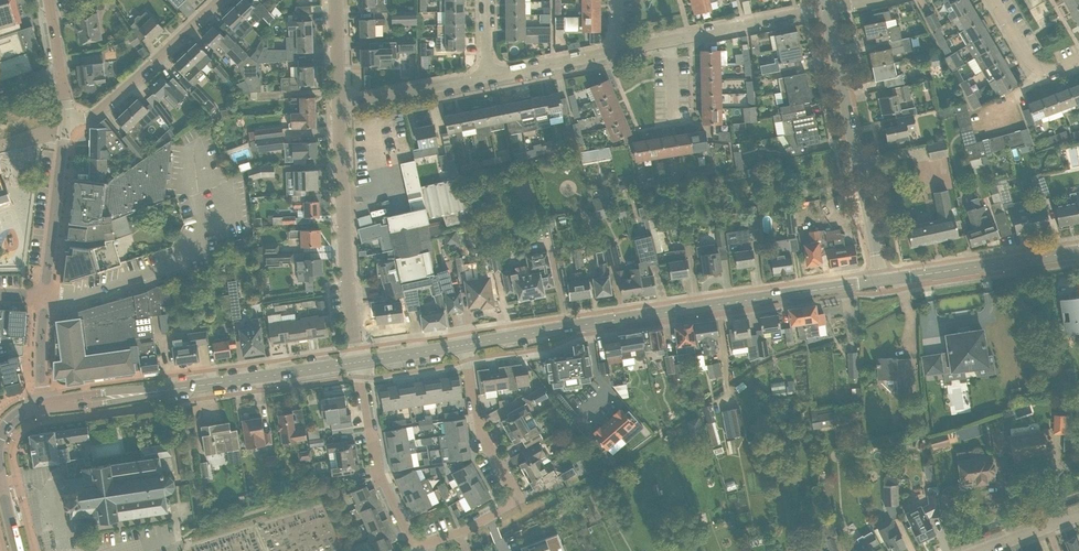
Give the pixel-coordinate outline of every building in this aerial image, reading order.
[(21,22),(15,0),(0,0),(0,80),(32,70),(32,67),(40,65),(35,50),(39,49),(32,26),(18,30),(16,24),(21,22)] [(234,7),(244,18),(249,23),(254,18),(257,21),(262,16),(268,11),(269,10),(259,0),(253,0),(250,2),(248,0),(241,0),(234,7)] [(359,7),(363,7),(363,12),(383,12),(383,0),(359,0),(359,7)] [(439,12),(445,11),(464,11),(464,0),(439,0),(439,12)] [(692,0),(695,13),(699,12),(710,9),(709,3),(716,1),(716,0),(692,0)] [(972,7),(968,0),(955,0),(950,3),(954,9),(949,12),(947,16),(950,21),(972,7)] [(1078,8),(1078,0),(1064,0),(1071,12),(1078,8)] [(506,15),(525,15),(525,2),(506,2),(506,15)] [(565,17),(560,17),(560,2),(558,2),(558,4),(555,4),(555,3),(554,3),(555,17),(565,17)] [(578,16),(599,16),(599,3),(581,3),(582,16),(578,16)] [(225,21),(221,25),(228,32),(229,33),(237,25),(244,33),(250,27),(251,27),(252,28),(253,28),(249,24),(249,23),(244,18),(234,7),(233,8),(232,7),(232,6),(226,12),(227,14),(222,18),(225,21)] [(300,6),(295,6),(295,14),(295,15),(307,14),(311,14),(311,6),(300,6)] [(750,6),(743,8),(744,14),(751,13),(750,6)] [(980,20),(972,7),(950,21),(958,16),(965,29),(980,20)] [(874,22),(863,25),(864,25),(867,38),(866,38),(866,39),(875,37),(880,36),(881,43),(901,39),(900,32),(899,26),(897,26),(887,28),(885,21),(891,20),(889,10),(873,14),(874,22)] [(163,29),(155,21),(146,11),(141,16),(138,15),(134,18),(134,22),(130,26),(134,32),(141,42),(146,36),(151,41),(163,29)] [(417,12),(417,11),(414,11),(408,12),(391,12),(391,26),(416,25),(417,25),(417,18),(417,12)] [(445,24),(464,24),(464,11),(445,11),(445,24)] [(932,30),(941,26),(934,12),(925,17),(932,30)] [(80,43),(102,39),(97,13),(74,17),(77,32),(79,32),(80,43)] [(295,14),(292,14),(292,21),(289,21),(289,37),(286,37),(312,36),(315,36),(315,27),(312,27),(311,20),(307,21),(307,14),(295,15),(295,14)] [(540,23),(550,23),(550,14),(539,14),(540,23)] [(525,27),(525,15),(506,15),(506,27),(525,27)] [(596,30),(599,30),(599,16),(578,16),(578,30),(589,30),(596,30)] [(555,31),(565,31),(565,17),(555,17),(555,31)] [(375,25),(385,25),(384,18),(360,19),(360,36),(375,36),(375,25)] [(985,28),(987,26),(983,19),(980,20),(965,29),(959,32),(966,45),(987,33),(985,28)] [(439,37),(445,37),(464,37),(464,24),(445,24),(439,24),(439,37)] [(207,33),(203,37),(214,48),(218,44),(226,52),(238,65),(247,56),(234,41),(229,36),(227,34),(224,37),(214,26),(213,27),(212,25),(205,31),(207,33)] [(539,40),(550,39),(550,26),(525,27),(506,27),(506,40),(508,40),(508,41),(513,41),(513,40),(525,40),(525,41),(539,41),(539,40)] [(796,31),(797,31),(797,30),(775,35),(778,49),(799,45),(796,31)] [(939,44),(945,41),(939,30),(934,33),(939,44)] [(134,32),(127,36),(134,46),(141,42),(134,32)] [(966,45),(974,58),(995,45),(987,33),(966,45)] [(760,53),(757,34),(750,35),(752,54),(760,53)] [(312,36),(286,37),(287,46),(290,46),(290,52),(292,52),(313,51),(312,43),(314,43),(314,37),(312,37),(312,36)] [(878,50),(869,52),(869,53),(870,53),(873,66),(893,62),(892,55),(913,51),(912,46),(919,45),(917,36),(911,37),(901,39),(881,43),(882,49),(878,50)] [(439,37),(437,37),(437,50),(465,49),(464,37),(445,37),(439,37)] [(361,57),(359,57),(359,64),(361,64),(361,65),(380,65),(379,58),(393,58),(397,58),(397,53),(417,52),(416,41),(383,42),(370,42),(370,49),(360,49),(361,57)] [(945,41),(939,44),(945,54),(947,53),(950,51),(946,43),(945,41)] [(207,54),(204,51),(196,43),(185,54),(193,62),(200,69),(211,59),(206,54),(207,54)] [(434,48),(427,48),(427,43),(420,43),(420,55),(434,55),(434,48)] [(774,62),(760,65),(761,74),(770,72),(791,68),(790,62),(794,61),(803,59),(803,58),(802,59),(799,45),(778,49),(780,57),(773,58),(774,62)] [(995,45),(974,58),(981,70),(988,67),(1002,58),(995,45)] [(263,47),(256,61),(259,63),(261,63),(287,60),(287,52),(287,50),(267,50),(267,47),(263,47)] [(719,65),(719,61),(719,50),(701,51),(702,65),(719,65)] [(949,72),(955,68),(964,64),(957,51),(943,59),(949,72)] [(102,54),(92,55),(81,57),(82,65),(77,65),(80,84),(82,84),(83,90),(90,94),(92,93),(91,92),(96,88),(95,82),(105,81),(102,54)] [(200,69),(193,62),(185,54),(174,64),(194,85),(199,80),(194,75),(200,69)] [(929,67),(942,65),(940,54),(927,56),(929,67)] [(261,63),(259,63),(256,61),(248,55),(247,56),(238,65),(243,78),(245,81),(248,87),(249,91),(250,92),(263,91),(261,63)] [(989,83),(1010,71),(1002,58),(988,67),(981,70),(989,83)] [(893,62),(873,66),(876,80),(875,80),(875,81),(883,79),(888,78),(890,85),(884,86),(885,87),(895,84),(903,83),(901,73),(896,74),(893,62)] [(745,76),(751,75),(750,63),(743,64),(745,76)] [(218,64),(213,69),(224,82),(229,77),(218,64)] [(702,80),(719,79),(719,65),(702,65),(702,80)] [(315,68),(313,68),(313,66),(296,66),(297,77),(280,78),(281,90),(283,90),(300,89),(300,85),(314,84),(313,75),(315,75),(315,68)] [(806,72),(793,75),(791,68),(770,72),(771,80),(778,79),(780,92),(807,86),(804,73),(806,73),(806,72)] [(966,79),(962,81),(955,68),(949,72),(957,85),(966,80),(966,79)] [(1000,87),(1004,95),(1012,90),(1010,87),(1017,83),(1014,78),(1015,76),(1013,71),(1010,72),(1010,71),(989,83),(992,89),(995,90),(1000,87)] [(173,77),(167,82),(161,76),(149,88),(159,99),(162,96),(173,108),(185,96),(184,95),(187,92),(173,77)] [(703,94),(720,94),(719,79),(702,80),(703,94)] [(590,103),(613,93),(607,80),(586,89),(591,102),(590,103)] [(966,96),(973,92),(966,80),(957,85),(960,84),(966,96)] [(245,81),(236,84),(242,91),(249,91),(248,87),(245,81)] [(1068,88),(1074,104),(1077,111),(1078,110),(1078,84),(1068,88)] [(899,103),(910,100),(907,85),(892,88),(893,95),(878,98),(882,115),(901,111),(899,103)] [(780,109),(777,109),(778,114),(800,110),(798,103),(802,102),(811,101),(811,100),(810,100),(807,86),(780,92),(783,103),(779,104),(780,109)] [(196,87),(190,92),(202,105),(210,113),(216,107),(208,99),(196,87)] [(1061,109),(1074,104),(1068,88),(1055,93),(1061,109)] [(257,99),(284,98),(283,90),(281,90),(281,91),(270,91),(263,91),(250,92),(250,99),(257,99)] [(974,92),(973,93),(973,92),(966,96),(973,109),(981,105),(974,92)] [(563,116),(560,99),(559,93),(545,96),(550,119),(563,116)] [(600,114),(619,106),(613,93),(590,103),(593,108),(597,106),(600,114)] [(1047,114),(1061,109),(1055,93),(1041,99),(1047,114)] [(578,106),(577,105),(575,94),(568,96),(571,107),(578,106)] [(703,109),(720,108),(720,94),(703,94),(703,109)] [(531,99),(530,96),(516,98),(517,102),(522,125),(536,123),(531,99)] [(545,96),(531,99),(536,122),(550,120),(550,119),(545,96)] [(300,112),(315,112),(314,97),(290,97),(290,103),(299,103),(299,112),(300,112)] [(138,98),(126,109),(142,126),(144,129),(144,128),(158,115),(153,107),(150,103),(146,107),(145,106),(138,98)] [(1040,117),(1047,114),(1041,99),(1027,104),(1028,108),(1022,110),(1028,125),(1034,122),(1036,125),(1042,123),(1040,117)] [(167,126),(173,120),(159,102),(153,107),(158,115),(167,126)] [(517,102),(501,105),(505,121),(506,121),(508,128),(522,125),(517,102)] [(961,104),(938,110),(938,111),(940,118),(948,116),(951,115),(955,114),(955,113),(968,110),(966,103),(961,104)] [(503,121),(505,121),(501,105),(486,108),(490,130),(504,128),(503,121)] [(480,106),(472,107),(472,111),(475,127),(477,133),(490,130),(486,108),(481,109),(480,106)] [(580,117),(579,112),(578,106),(571,107),(574,119),(580,117)] [(606,127),(624,120),(619,106),(600,114),(606,127)] [(744,123),(757,122),(755,106),(742,108),(744,122),(744,123)] [(703,123),(721,123),(720,108),(703,109),(703,123)] [(144,129),(142,126),(126,109),(115,120),(126,131),(125,133),(126,134),(122,138),(128,146),(133,152),(134,153),(140,148),(134,140),(139,133),(144,129)] [(778,114),(773,115),(774,122),(781,121),(783,128),(785,134),(816,128),(813,115),(814,114),(805,115),(804,109),(800,110),(778,114)] [(968,110),(955,113),(955,114),(956,119),(969,116),(968,111),(968,110)] [(462,130),(475,127),(472,111),(458,113),(462,130)] [(317,114),(315,113),(315,112),(300,112),(299,112),(299,113),(291,113),(291,128),(315,127),(315,119),(317,118),(317,114)] [(458,113),(444,116),(448,133),(456,131),(457,138),(463,137),(462,130),(458,113)] [(908,132),(916,131),(913,115),(896,118),(897,125),(884,128),(887,143),(896,141),(897,143),(910,140),(908,132)] [(958,126),(971,123),(969,116),(956,119),(958,126)] [(124,148),(109,129),(103,120),(93,128),(90,127),(90,157),(107,158),(116,153),(124,148)] [(612,141),(630,133),(624,120),(606,127),(612,141)] [(575,136),(581,134),(578,123),(572,124),(573,130),(574,130),(575,136)] [(960,133),(973,129),(971,123),(958,126),(960,133)] [(433,125),(416,128),(418,139),(420,148),(428,146),(430,155),(438,153),(437,146),(435,136),(433,125)] [(255,140),(256,140),(283,136),(281,127),(254,130),(255,140)] [(819,142),(818,142),(816,128),(785,134),(782,135),(790,144),(785,148),(785,149),(787,149),(788,156),(808,152),(806,145),(820,142),(819,142)] [(1021,130),(1020,130),(1020,131),(1024,143),(1024,145),(1031,143),(1032,143),(1027,129),(1027,128),(1021,130)] [(962,139),(975,136),(973,129),(960,133),(962,139)] [(577,144),(575,136),(574,130),(573,130),(562,134),(564,140),(554,142),(555,143),(557,150),(567,147),(568,149),(573,148),(573,145),(576,144),(577,144)] [(1020,130),(1014,132),(1014,133),(1017,145),(1024,143),(1020,131),(1020,130)] [(1057,141),(1068,137),(1066,130),(1055,134),(1057,141)] [(708,150),(706,142),(705,131),(690,134),(693,153),(708,150)] [(719,131),(719,139),(728,139),(727,131),(719,131)] [(1014,132),(1007,134),(1011,146),(1017,145),(1014,133),(1014,132)] [(448,133),(441,134),(444,145),(445,154),(447,160),(448,160),(453,159),(454,159),(451,144),(450,145),(448,133)] [(577,146),(584,144),(581,134),(575,136),(577,144),(576,144),(577,146)] [(679,155),(693,153),(690,134),(676,136),(679,155)] [(1007,134),(1001,135),(1001,136),(1004,148),(1011,146),(1007,134)] [(1037,148),(1057,141),(1055,134),(1034,142),(1037,148)] [(1001,135),(994,137),(995,138),(998,150),(1004,148),(1001,136),(1001,135)] [(169,140),(174,137),(174,136),(165,142),(165,143),(124,172),(123,170),(107,182),(89,180),(74,178),(73,187),(71,204),(70,204),(69,214),(70,214),(69,222),(87,225),(112,221),(112,220),(125,215),(162,201),(169,140)] [(258,152),(284,149),(283,136),(256,140),(258,152)] [(665,157),(679,155),(676,136),(661,138),(665,157)] [(964,146),(976,142),(975,136),(962,139),(964,146)] [(159,147),(165,142),(160,137),(154,142),(159,147)] [(994,137),(988,139),(992,151),(998,150),(995,138),(994,137)] [(650,160),(665,157),(661,138),(647,141),(650,160)] [(988,139),(982,140),(986,156),(987,159),(993,158),(992,151),(988,139)] [(930,160),(948,157),(945,140),(927,144),(930,160)] [(976,142),(964,146),(967,161),(981,157),(984,165),(989,163),(987,159),(986,156),(982,140),(976,142)] [(636,162),(650,160),(647,141),(633,143),(636,162)] [(291,143),(283,143),(284,149),(285,162),(292,162),(292,158),(306,157),(317,157),(317,155),(318,154),(318,151),(316,150),(316,142),(305,142),(291,143)] [(557,150),(555,143),(554,142),(541,146),(543,154),(557,150)] [(541,146),(540,143),(532,145),(533,149),(527,151),(529,158),(543,154),(541,146)] [(515,163),(529,158),(527,151),(514,155),(515,163)] [(448,160),(447,160),(445,154),(438,156),(442,171),(449,170),(450,169),(448,160)] [(498,166),(512,162),(510,155),(496,158),(498,166)] [(107,182),(107,158),(90,157),(89,180),(107,182)] [(421,186),(417,169),(415,158),(401,161),(411,209),(386,214),(387,218),(383,219),(384,224),(388,223),(396,258),(401,282),(428,276),(428,275),(432,275),(437,273),(437,272),(435,264),(436,263),(430,233),(428,224),(430,223),(429,218),(442,216),(447,227),(473,218),(471,210),(472,210),(469,204),(460,178),(451,179),(421,186)] [(483,169),(498,166),(496,158),(481,161),(483,169)] [(2,172),(0,163),(0,204),(11,201),(2,172)] [(470,172),(477,170),(476,163),(469,165),(470,172)] [(275,177),(274,166),(274,165),(260,165),(247,170),(249,181),(261,177),(275,177)] [(469,165),(462,166),(464,177),(470,176),(471,175),(470,172),(469,165)] [(754,167),(747,169),(748,177),(755,175),(754,167)] [(706,168),(696,170),(696,176),(708,174),(706,168)] [(293,187),(286,188),(287,196),(294,196),(297,196),(304,195),(307,195),(307,189),(318,188),(318,186),(320,186),(320,179),(318,179),(317,170),(293,171),(293,187)] [(686,179),(696,176),(696,170),(685,173),(686,179)] [(669,183),(680,181),(679,174),(668,177),(669,183)] [(1037,196),(1049,193),(1042,174),(1033,177),(1037,196)] [(469,204),(478,201),(470,176),(460,178),(469,204)] [(819,199),(826,198),(822,176),(815,177),(819,199)] [(658,186),(669,183),(668,177),(656,179),(658,186)] [(644,188),(655,186),(653,179),(642,182),(644,188)] [(797,198),(807,197),(805,180),(795,181),(797,198)] [(997,185),(996,185),(997,189),(999,194),(1002,204),(1012,202),(1007,182),(997,185)] [(1000,202),(991,204),(1001,237),(1012,234),(1002,204),(999,194),(997,189),(1000,202)] [(939,219),(907,226),(911,246),(958,236),(954,216),(952,216),(947,190),(934,192),(939,218),(939,219)] [(657,202),(651,204),(647,191),(641,193),(644,207),(645,207),(647,215),(652,233),(656,253),(668,250),(659,215),(660,214),(657,202)] [(1069,193),(1071,203),(1055,206),(1059,229),(1070,227),(1069,224),(1078,222),(1078,191),(1069,193)] [(608,200),(601,202),(600,197),(591,199),(596,220),(612,216),(608,200)] [(972,205),(965,207),(967,211),(966,211),(972,230),(967,232),(967,234),(971,246),(986,241),(975,209),(981,207),(977,198),(970,200),(972,205)] [(318,201),(302,202),(302,201),(297,201),(293,201),(294,207),(298,207),(298,210),(304,210),(304,217),(319,216),(318,201)] [(1030,230),(1026,212),(1023,201),(1014,203),(1014,205),(1010,206),(1016,234),(1022,232),(1023,235),(1030,233),(1030,230)] [(1029,202),(1024,203),(1023,201),(1026,212),(1030,230),(1050,225),(1045,208),(1031,211),(1029,202)] [(995,222),(989,224),(983,206),(981,207),(975,209),(986,241),(999,237),(995,222)] [(644,207),(639,208),(641,216),(647,215),(645,207),(644,207)] [(748,230),(759,229),(756,207),(745,208),(748,230)] [(787,234),(797,233),(794,209),(784,210),(787,234)] [(273,215),(268,215),(269,222),(273,222),(273,225),(295,224),(295,223),(295,217),(295,216),(273,217),(273,215)] [(961,233),(967,232),(965,219),(958,220),(961,233)] [(115,239),(113,228),(112,221),(87,225),(87,226),(69,224),(68,224),(66,239),(68,239),(86,241),(105,238),(105,240),(105,245),(114,242),(113,239),(115,239)] [(380,222),(357,228),(361,243),(362,243),(362,241),(380,236),(384,251),(382,251),(382,252),(387,251),(389,257),(387,257),(387,258),(396,258),(388,223),(384,224),(381,225),(380,222)] [(522,237),(534,235),(532,227),(520,229),(522,237)] [(717,245),(725,243),(723,227),(715,229),(717,245)] [(301,246),(320,245),(319,229),(289,231),(289,238),(300,238),(301,246)] [(845,234),(840,233),(840,229),(825,232),(825,230),(824,230),(826,241),(834,240),(835,247),(828,248),(830,266),(857,262),(854,245),(845,246),(844,239),(845,234)] [(826,241),(824,230),(819,231),(819,230),(809,232),(810,242),(804,243),(807,264),(816,263),(816,262),(820,261),(818,247),(827,246),(826,241)] [(456,231),(444,232),(446,244),(452,244),(451,238),(457,237),(456,231)] [(683,246),(693,244),(691,231),(681,232),(683,246)] [(648,234),(633,238),(639,261),(639,262),(643,294),(647,294),(648,295),(649,296),(653,295),(654,294),(654,293),(656,292),(654,281),(653,275),(648,275),(647,266),(646,263),(658,261),(656,253),(652,233),(648,234)] [(754,265),(753,254),(751,238),(741,239),(742,246),(734,247),(737,267),(754,265)] [(793,272),(791,261),(789,241),(777,243),(779,255),(771,256),(773,275),(793,272)] [(121,264),(120,262),(114,242),(105,245),(88,248),(70,246),(69,250),(65,250),(61,281),(72,282),(72,279),(121,264)] [(499,258),(503,257),(501,244),(484,247),(488,258),(491,257),(494,273),(502,272),(499,258)] [(717,247),(714,247),(714,244),(696,247),(697,256),(701,256),(704,273),(721,270),(717,247)] [(263,254),(279,254),(278,245),(263,245),(263,247),(263,254)] [(608,266),(620,263),(616,245),(603,249),(606,263),(607,266),(608,266)] [(606,263),(604,263),(602,246),(595,247),(599,276),(593,277),(596,295),(611,293),(609,281),(611,281),(609,271),(608,271),(608,266),(607,266),(606,263)] [(689,275),(686,256),(685,249),(663,253),(665,265),(669,264),(671,278),(689,275)] [(547,268),(550,267),(547,251),(526,256),(528,265),(525,266),(532,298),(545,295),(544,288),(555,285),(551,269),(547,270),(547,268)] [(294,262),(293,260),(293,253),(279,254),(263,254),(264,266),(283,265),(282,262),(294,262)] [(576,269),(583,268),(581,257),(574,259),(576,269)] [(313,274),(321,274),(321,259),(297,260),(297,281),(313,281),(313,274)] [(400,297),(403,296),(393,260),(380,264),(380,263),(376,263),(377,277),(382,277),(389,300),(374,301),(375,311),(373,311),(374,317),(376,317),(377,323),(403,320),(401,301),(400,301),(400,297)] [(643,294),(639,262),(639,261),(630,264),(630,267),(629,267),(630,277),(625,278),(624,270),(616,271),(618,280),(620,279),(623,297),(643,294)] [(488,276),(476,278),(474,262),(456,265),(460,286),(467,285),(470,306),(477,304),(478,307),(493,304),(488,276)] [(519,301),(532,298),(525,266),(515,268),(516,273),(511,275),(510,270),(502,272),(506,293),(517,291),(519,301)] [(453,285),(451,280),(448,269),(437,272),(437,273),(442,291),(445,290),(446,293),(448,311),(462,309),(459,290),(454,291),(453,285)] [(589,279),(567,282),(565,269),(558,270),(561,286),(567,285),(570,299),(591,296),(589,279)] [(429,277),(400,284),(408,311),(420,310),(417,289),(430,286),(433,295),(434,295),(438,310),(420,312),(423,331),(447,328),(444,310),(446,309),(437,279),(438,279),(437,273),(429,276),(429,277)] [(238,293),(237,293),(235,280),(228,281),(229,295),(232,319),(241,318),(238,293)] [(160,305),(170,303),(170,283),(157,287),(148,291),(68,314),(69,320),(55,322),(55,376),(56,378),(56,379),(58,381),(60,382),(61,383),(63,384),(64,384),(66,384),(135,374),(134,370),(140,369),(139,355),(157,353),(157,352),(156,352),(151,316),(159,315),(161,314),(160,305)] [(229,295),(220,296),(222,309),(230,308),(232,319),(229,295)] [(1078,331),(1078,297),(1061,300),(1063,312),(1068,311),(1069,320),(1064,321),(1066,333),(1078,331)] [(817,315),(815,305),(801,307),(806,338),(820,336),(819,326),(825,325),(824,313),(817,315)] [(799,339),(806,338),(801,307),(788,309),(791,327),(796,326),(799,339)] [(26,311),(0,309),(0,323),(0,324),(3,323),(8,324),(7,343),(12,343),(11,354),(24,355),(26,311)] [(200,326),(210,325),(208,311),(198,312),(200,326)] [(782,339),(779,325),(778,314),(760,317),(762,333),(763,333),(771,332),(772,340),(782,339)] [(324,316),(318,316),(318,315),(309,316),(313,338),(314,338),(314,335),(317,335),(317,337),(327,336),(324,316)] [(311,338),(313,338),(309,316),(300,317),(301,318),(296,319),(299,340),(308,338),(307,336),(311,336),(311,338)] [(259,328),(262,327),(261,317),(250,319),(252,327),(240,329),(243,346),(244,353),(262,351),(259,328)] [(296,319),(292,320),(291,319),(282,321),(285,342),(286,342),(286,339),(290,339),(290,341),(299,340),(296,319)] [(752,346),(749,330),(748,319),(732,321),(735,337),(730,338),(732,350),(752,346)] [(718,338),(717,331),(716,320),(704,322),(709,353),(718,352),(716,338),(718,338)] [(284,342),(285,342),(282,321),(274,322),(274,323),(268,324),(271,344),(280,343),(280,340),(283,340),(284,342)] [(704,322),(694,323),(694,324),(695,334),(696,340),(697,347),(702,347),(703,354),(709,353),(704,322)] [(0,324),(0,323),(0,372),(1,372),(4,384),(6,384),(5,383),(19,380),(19,381),(21,381),(18,371),(23,370),(19,356),(23,355),(24,355),(11,354),(12,343),(7,343),(8,324),(3,323),(0,324)] [(678,344),(675,345),(678,361),(683,360),(682,354),(687,353),(695,352),(693,342),(691,325),(689,325),(687,324),(684,325),(683,326),(676,327),(678,344)] [(666,347),(663,329),(663,328),(642,331),(645,351),(652,350),(652,351),(656,351),(657,352),(665,351),(665,347),(666,347)] [(787,346),(794,344),(791,328),(784,329),(787,346)] [(947,339),(946,339),(947,349),(948,349),(949,352),(949,356),(950,360),(951,370),(952,372),(964,370),(975,368),(989,366),(987,356),(985,343),(984,333),(982,333),(982,330),(970,332),(970,331),(958,333),(946,335),(947,339)] [(642,331),(617,335),(618,339),(621,354),(620,355),(620,357),(621,360),(622,360),(634,357),(636,359),(637,360),(639,361),(641,360),(643,359),(644,358),(644,357),(645,356),(646,355),(645,351),(642,331)] [(197,345),(208,343),(206,332),(188,334),(189,340),(172,342),(175,363),(199,360),(197,345)] [(620,355),(621,354),(618,339),(604,341),(607,359),(620,357),(620,355)] [(760,357),(769,356),(766,339),(757,341),(758,349),(759,357),(760,357)] [(235,340),(228,341),(228,340),(212,342),(215,358),(231,355),(230,348),(236,347),(235,340)] [(589,354),(587,346),(583,346),(583,343),(573,345),(574,353),(575,353),(575,355),(559,357),(559,356),(546,359),(546,361),(543,362),(544,371),(548,370),(549,381),(552,380),(553,387),(563,385),(563,389),(581,386),(581,382),(590,381),(589,374),(592,374),(590,363),(592,363),(590,354),(589,354)] [(749,361),(759,357),(758,349),(748,350),(749,361)] [(857,352),(848,353),(848,378),(860,377),(860,368),(857,368),(857,366),(857,362),(857,360),(857,355),(857,352)] [(158,371),(159,371),(157,353),(139,355),(140,369),(141,373),(158,371)] [(943,373),(941,357),(940,354),(922,357),(925,376),(943,373)] [(672,355),(665,355),(667,374),(675,373),(674,364),(672,355)] [(911,359),(897,359),(897,358),(877,359),(878,380),(890,392),(897,393),(912,393),(912,384),(913,384),(913,372),(911,372),(911,359)] [(607,361),(598,363),(600,369),(600,373),(600,374),(610,385),(611,385),(609,372),(607,363),(607,361)] [(715,378),(722,376),(719,362),(712,364),(715,378)] [(681,363),(674,364),(675,373),(675,379),(683,378),(681,363)] [(527,369),(522,369),(521,364),(510,365),(514,390),(518,389),(518,387),(530,386),(527,369)] [(709,379),(715,378),(712,364),(706,366),(709,379)] [(509,390),(514,390),(510,365),(498,367),(499,373),(494,373),(497,390),(509,388),(509,390)] [(494,373),(489,374),(489,368),(477,370),(480,394),(485,393),(485,392),(497,390),(494,373)] [(449,400),(462,398),(459,376),(450,377),(450,379),(446,380),(446,378),(445,378),(449,400)] [(436,402),(449,400),(445,378),(445,380),(441,380),(440,379),(432,380),(436,402)] [(435,402),(436,402),(432,380),(424,381),(424,383),(420,384),(419,382),(423,404),(423,409),(436,407),(435,402)] [(788,390),(795,389),(794,381),(787,381),(788,390)] [(423,409),(423,404),(419,382),(419,384),(415,385),(414,383),(406,384),(410,406),(423,404),(423,409)] [(773,382),(774,391),(786,391),(785,382),(773,382)] [(397,408),(410,406),(406,384),(398,385),(398,387),(394,388),(393,386),(397,408)] [(383,411),(397,408),(393,386),(393,388),(388,389),(388,387),(380,388),(383,411)] [(535,403),(548,396),(542,387),(523,397),(527,404),(533,401),(535,403)] [(860,388),(851,388),(851,394),(856,394),(856,399),(860,399),(860,388)] [(560,393),(554,398),(571,419),(578,414),(560,393)] [(351,413),(347,414),(345,395),(321,399),(322,410),(324,410),(326,424),(330,423),(332,436),(354,433),(351,413)] [(508,400),(498,401),(499,408),(509,403),(508,400)] [(1031,403),(1013,409),(1016,419),(1035,413),(1031,403)] [(508,417),(501,421),(507,432),(526,422),(527,421),(523,414),(527,412),(523,404),(516,408),(506,414),(508,417)] [(722,444),(720,444),(710,405),(702,407),(713,448),(712,448),(714,454),(715,454),(716,458),(725,456),(723,451),(724,451),(722,444)] [(735,437),(745,436),(740,408),(730,410),(735,437)] [(614,415),(608,421),(621,437),(635,424),(634,423),(637,420),(628,410),(625,413),(621,409),(620,410),(619,409),(614,414),(614,415)] [(727,439),(735,437),(730,410),(722,411),(727,439)] [(834,411),(817,414),(820,427),(837,424),(834,411)] [(305,425),(295,426),(292,412),(277,414),(279,423),(277,424),(279,435),(280,434),(282,443),(307,439),(305,425)] [(1065,434),(1067,416),(1056,415),(1055,433),(1065,434)] [(270,429),(263,430),(261,417),(242,420),(246,449),(266,446),(266,445),(272,444),(270,429)] [(535,426),(537,425),(533,417),(527,421),(526,422),(507,432),(514,444),(522,439),(526,447),(521,450),(543,439),(535,426)] [(464,419),(466,419),(466,418),(443,421),(445,435),(467,431),(466,423),(464,423),(464,419)] [(595,433),(593,434),(594,435),(597,438),(596,439),(594,441),(602,451),(606,448),(607,449),(621,437),(608,421),(600,428),(599,427),(594,432),(595,433)] [(237,429),(230,430),(229,422),(201,426),(205,454),(240,449),(237,429)] [(68,442),(89,438),(88,426),(30,434),(34,465),(66,460),(68,472),(82,469),(81,468),(81,467),(83,468),(86,468),(84,457),(70,459),(67,443),(68,442)] [(394,429),(384,431),(384,432),(386,431),(386,436),(385,436),(386,444),(409,440),(406,427),(394,429)] [(316,434),(313,434),(312,429),(307,430),(309,440),(320,438),(317,438),(316,434)] [(445,435),(439,436),(440,449),(446,448),(469,444),(468,444),(467,440),(469,440),(467,431),(445,435)] [(996,453),(1006,452),(1003,431),(993,432),(996,453)] [(1044,452),(1043,441),(1042,433),(1011,438),(1014,457),(1015,461),(1017,463),(1022,462),(1024,460),(1023,455),(1044,452)] [(309,447),(324,445),(323,437),(320,438),(309,440),(309,447)] [(540,445),(545,442),(543,439),(521,450),(527,459),(519,464),(525,475),(543,465),(551,461),(547,454),(545,455),(540,445)] [(730,454),(737,453),(735,439),(727,440),(730,454)] [(355,443),(347,444),(346,440),(327,443),(328,452),(335,452),(336,459),(357,456),(355,443)] [(388,457),(411,453),(409,440),(386,444),(388,453),(389,452),(390,457),(388,457)] [(171,455),(172,455),(170,443),(140,447),(142,459),(141,459),(141,458),(140,458),(140,459),(137,460),(136,458),(129,459),(129,461),(126,461),(126,460),(124,460),(125,462),(122,462),(121,460),(114,461),(114,463),(110,464),(110,462),(109,462),(109,464),(93,466),(93,465),(92,465),(92,467),(86,468),(83,468),(81,467),(81,468),(82,469),(68,472),(69,478),(66,479),(65,478),(64,479),(65,479),(62,480),(59,483),(60,487),(63,489),(63,490),(62,491),(63,492),(64,493),(66,504),(65,506),(65,507),(66,507),(67,514),(71,514),(71,516),(70,518),(71,518),(72,517),(80,516),(81,523),(90,521),(90,522),(89,523),(90,524),(91,522),(100,521),(100,523),(102,522),(101,521),(118,519),(118,520),(119,520),(119,519),(122,518),(123,520),(130,519),(130,517),(133,516),(133,518),(135,518),(134,516),(137,516),(138,518),(145,516),(145,515),(148,514),(148,516),(150,515),(149,514),(163,512),(164,513),(165,513),(164,512),(168,511),(167,507),(170,503),(171,504),(171,503),(170,503),(169,500),(170,499),(170,498),(169,499),(166,496),(165,493),(172,491),(172,492),(173,491),(172,490),(175,486),(176,486),(176,485),(175,484),(174,480),(175,479),(174,478),(173,479),(170,475),(170,474),(169,473),(169,474),(168,474),(168,470),(174,469),(171,455)] [(446,448),(440,449),(442,462),(448,461),(460,459),(471,458),(470,449),(468,449),(468,445),(469,445),(469,444),(446,448)] [(982,449),(980,447),(977,447),(975,447),(973,448),(972,450),(971,452),(972,458),(958,460),(960,479),(958,480),(959,485),(960,485),(960,487),(962,489),(964,490),(966,490),(969,489),(970,488),(971,486),(971,483),(976,483),(976,484),(987,482),(986,478),(994,477),(994,471),(995,471),(994,464),(993,464),(991,455),(983,456),(983,451),(982,449)] [(310,458),(312,458),(311,450),(298,452),(300,460),(305,460),(305,462),(311,461),(310,458)] [(391,471),(414,467),(411,453),(388,457),(388,458),(390,457),(391,462),(389,462),(391,471)] [(264,467),(278,464),(276,454),(262,457),(264,467)] [(651,481),(659,479),(656,466),(658,466),(656,454),(646,456),(651,481)] [(351,470),(359,468),(357,456),(336,459),(337,467),(331,468),(332,476),(351,473),(351,470)] [(202,478),(209,477),(207,461),(200,462),(202,478)] [(474,471),(475,470),(471,462),(451,473),(458,485),(478,474),(477,474),(476,474),(474,471)] [(543,465),(525,475),(532,487),(539,482),(540,486),(550,480),(557,476),(554,469),(548,472),(543,465)] [(563,481),(576,474),(572,467),(559,474),(563,481)] [(400,491),(421,482),(415,469),(395,479),(398,487),(400,486),(402,490),(400,491)] [(476,475),(478,474),(458,485),(453,488),(460,499),(464,496),(464,497),(484,485),(480,478),(478,479),(476,475)] [(316,485),(330,483),(329,476),(315,478),(316,485)] [(884,485),(883,485),(884,504),(898,504),(897,476),(884,477),(884,485)] [(421,482),(400,491),(402,491),(404,495),(402,495),(406,503),(426,494),(432,491),(427,479),(421,482)] [(487,494),(488,493),(484,485),(464,497),(471,508),(491,497),(490,496),(489,497),(487,494)] [(374,488),(368,490),(366,486),(351,492),(356,503),(354,504),(356,508),(378,499),(374,488)] [(412,515),(432,506),(426,494),(406,503),(410,511),(411,510),(413,514),(411,515),(412,515)] [(928,496),(929,504),(921,508),(920,506),(905,514),(912,527),(919,542),(935,534),(927,519),(927,518),(931,516),(931,518),(940,516),(937,495),(928,496)] [(377,512),(383,509),(378,499),(356,508),(358,513),(360,512),(364,523),(379,516),(377,512)] [(387,518),(381,521),(379,516),(364,523),(369,534),(367,534),(369,539),(391,529),(387,518)] [(877,526),(880,532),(884,539),(887,545),(890,550),(900,550),(906,548),(901,538),(891,519),(877,526)] [(822,525),(823,529),(824,540),(825,540),(826,543),(828,547),(829,550),(838,550),(833,537),(836,535),(836,536),(837,535),(831,521),(822,525)] [(739,537),(768,532),(767,525),(749,528),(749,527),(738,529),(739,537)] [(396,540),(391,529),(369,539),(371,543),(373,542),(377,550),(383,550),(393,547),(390,542),(396,540)] [(823,529),(816,530),(817,541),(824,540),(823,529)] [(557,532),(533,542),(534,544),(528,547),(529,550),(564,550),(557,532)] [(877,542),(871,532),(863,537),(864,539),(849,548),(847,550),(872,550),(870,547),(877,542)] [(1077,537),(1065,542),(1068,550),(1067,550),(1078,550),(1078,542),(1077,537)]
